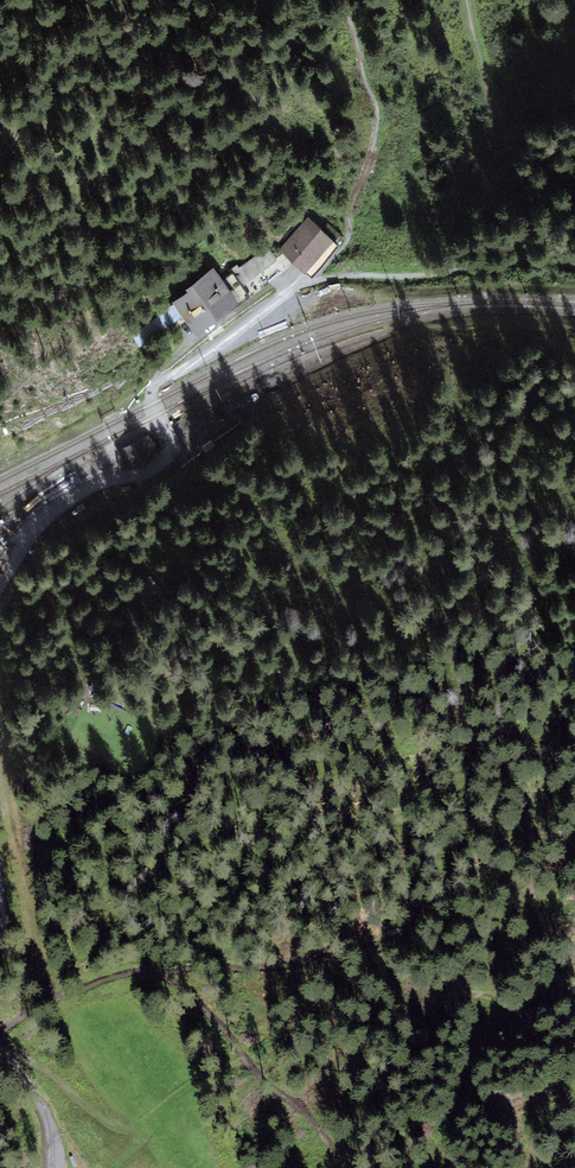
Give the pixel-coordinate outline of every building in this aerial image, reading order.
[(305,275),(307,274),(313,279),(340,248),(334,243),(321,230),(308,218),(279,250),(305,275)] [(321,230),(334,243),(341,235),(328,223),(321,230)] [(242,287),(278,261),(267,247),(239,268),(237,265),(230,271),(242,287)] [(197,337),(239,305),(212,269),(185,289),(188,293),(173,304),(197,337)] [(7,514),(0,518),(0,550),(7,546),(0,535),(15,526),(7,514)]
